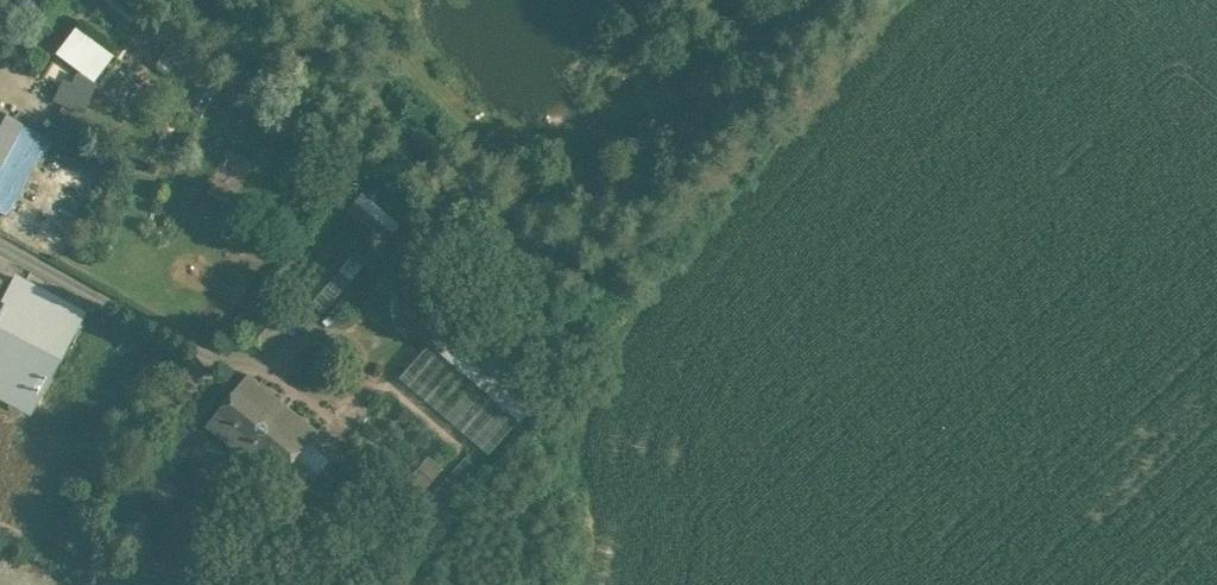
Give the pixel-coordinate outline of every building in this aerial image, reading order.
[(131,113),(70,86),(62,105),(123,132),(131,113)] [(0,117),(0,213),(5,215),(46,141),(0,117)] [(3,304),(0,310),(0,389),(31,406),(81,313),(16,279),(3,304)] [(272,303),(246,334),(264,350),(291,319),(272,303)] [(548,390),(457,312),(431,342),(523,420),(548,390)] [(319,432),(248,374),(207,426),(277,483),(286,472),(307,489),(330,460),(309,443),(319,432)]
